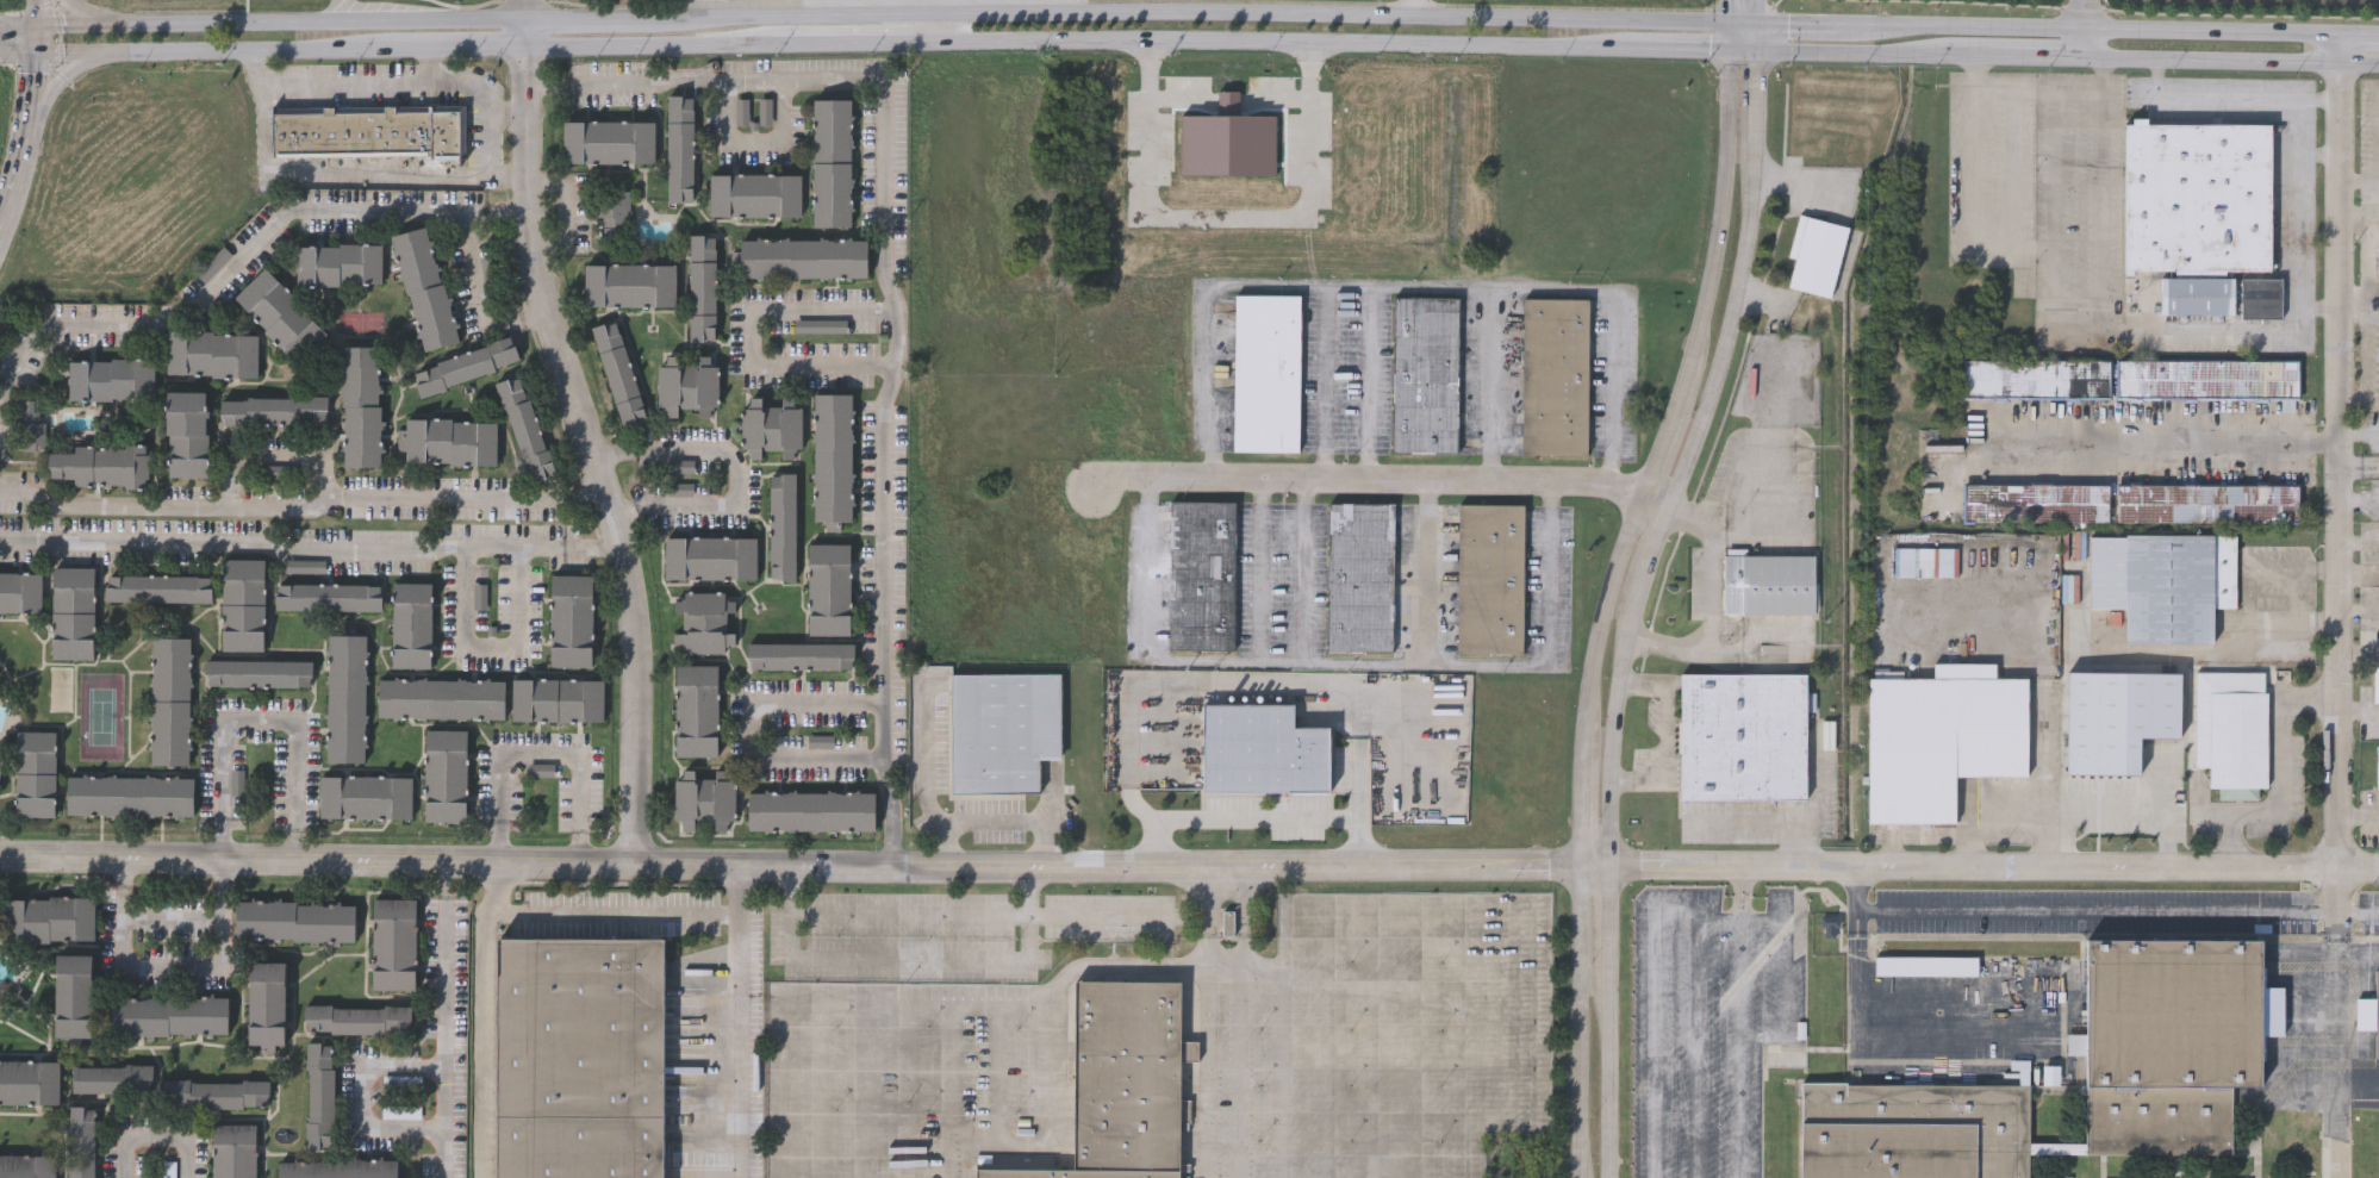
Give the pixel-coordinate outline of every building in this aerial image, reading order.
[(666,199),(666,95),(692,95),(692,199),(666,199)] [(851,224),(811,224),(811,99),(851,99),(851,224)] [(466,155),(272,156),(272,107),(466,106),(466,155)] [(654,121),(654,161),(562,161),(562,121),(654,121)] [(2271,123),(2271,272),(2232,273),(2232,314),(2162,314),(2162,273),(2124,273),(2124,123),(2271,123)] [(708,214),(708,174),(801,174),(801,214),(708,214)] [(630,236),(599,236),(599,191),(630,189),(630,236)] [(1850,228),(1832,299),(1789,287),(1796,258),(1789,257),(1800,216),(1850,228)] [(456,341),(421,349),(392,231),(428,223),(456,341)] [(689,232),(715,232),(715,339),(689,338),(689,232)] [(739,275),(739,237),(867,237),(867,276),(739,275)] [(381,242),(381,283),(295,283),(295,242),(381,242)] [(584,304),(585,261),(674,261),(674,305),(584,304)] [(232,294),(263,264),(328,334),(297,363),(232,294)] [(2283,278),(2283,319),(2241,319),(2241,278),(2283,278)] [(1234,294),(1234,451),(1301,451),(1301,294),(1234,294)] [(1394,294),(1394,453),(1461,451),(1461,294),(1394,294)] [(1521,297),(1521,454),(1589,454),(1588,297),(1521,297)] [(617,317),(646,418),(621,425),(592,324),(617,317)] [(164,374),(166,329),(257,330),(256,375),(164,374)] [(519,362),(418,392),(411,366),(511,336),(519,362)] [(379,463),(341,463),(342,343),(379,343),(379,463)] [(659,415),(659,354),(677,354),(677,361),(696,361),(696,354),(716,354),(716,415),(696,415),(696,409),(677,409),(677,415),(659,415)] [(67,398),(67,356),(152,356),(152,398),(67,398)] [(1964,360),(2111,361),(2111,399),(1964,399),(1964,360)] [(2300,361),(2299,399),(2118,398),(2118,360),(2300,361)] [(527,481),(498,379),(523,372),(552,474),(527,481)] [(163,475),(163,388),(206,388),(206,475),(163,475)] [(814,521),(814,392),(852,392),(852,521),(814,521)] [(326,423),(219,423),(219,394),(326,394),(326,423)] [(742,445),(742,394),(761,394),(761,403),(781,404),(781,399),(801,399),(799,457),(779,457),(779,449),(762,449),(762,456),(749,456),(749,445),(742,445)] [(43,447),(15,447),(14,398),(42,398),(43,447)] [(401,461),(403,416),(496,418),(494,463),(401,461)] [(70,442),(145,443),(145,484),(45,484),(45,449),(70,449),(70,442)] [(695,460),(695,472),(670,472),(670,460),(695,460)] [(796,470),(795,578),(768,578),(770,470),(796,470)] [(2110,524),(1964,524),(1964,485),(2110,485),(2110,524)] [(2302,486),(2302,523),(2118,523),(2118,486),(2302,486)] [(1169,499),(1170,649),(1234,649),(1233,499),(1169,499)] [(1327,503),(1327,650),(1394,650),(1394,503),(1327,503)] [(1457,503),(1457,650),(1521,652),(1522,504),(1457,503)] [(2125,534),(2237,534),(2237,606),(2213,607),(2213,643),(2126,643),(2125,607),(2090,607),(2090,534),(2125,534)] [(756,535),(756,579),(665,579),(665,535),(756,535)] [(849,634),(808,634),(808,542),(849,542),(849,634)] [(1814,612),(1725,612),(1725,554),(1814,554),(1814,612)] [(263,649),(222,649),(220,557),(263,557),(263,649)] [(92,657),(50,657),(50,566),(93,566),(92,657)] [(39,611),(0,610),(0,571),(41,572),(39,611)] [(210,574),(210,602),(102,599),(104,572),(210,574)] [(591,666),(549,665),(549,572),(591,573),(591,666)] [(391,666),(391,581),(430,581),(430,666),(391,666)] [(380,609),(273,609),(273,582),(380,582),(380,609)] [(725,650),(674,652),(673,591),(734,591),(735,644),(725,644),(725,650)] [(326,761),(328,632),(365,632),(363,761),(326,761)] [(150,763),(151,635),(189,636),(188,763),(150,763)] [(854,668),(748,668),(748,642),(854,642),(854,668)] [(311,685),(206,685),(206,659),(311,659),(311,685)] [(2029,677),(2029,775),(1956,775),(1956,824),(1868,824),(1869,677),(1955,677),(1955,660),(1985,660),(1983,677),(2029,677)] [(718,663),(717,755),(674,754),(675,663),(718,663)] [(951,669),(949,787),(1034,787),(1034,758),(1059,758),(1060,669),(951,669)] [(2066,669),(2180,669),(2180,740),(2140,738),(2140,778),(2066,778),(2066,669)] [(2209,787),(2210,768),(2193,768),(2193,669),(2267,671),(2267,692),(2267,769),(2267,787),(2257,787),(2257,798),(2221,798),(2221,787),(2209,787)] [(1807,673),(1806,799),(1680,799),(1681,672),(1807,673)] [(504,717),(376,716),(376,677),(504,679),(504,717)] [(603,678),(603,719),(511,719),(511,678),(603,678)] [(1202,789),(1204,700),(1299,702),(1297,721),(1332,722),(1331,791),(1202,789)] [(466,728),(466,819),(423,819),(424,728),(466,728)] [(55,815),(14,815),(14,729),(55,729),(55,815)] [(677,829),(677,768),(695,768),(695,775),(712,775),(712,768),(734,768),(733,829),(677,829)] [(64,812),(66,774),(194,777),(194,815),(64,812)] [(411,774),(411,817),(319,817),(320,774),(411,774)] [(747,791),(874,791),(874,829),(747,830),(747,791)] [(6,940),(6,897),(96,897),(96,940),(6,940)] [(417,989),(373,989),(373,898),(417,898),(417,989)] [(356,941),(235,940),(236,902),(356,903),(356,941)] [(1825,918),(1825,927),(1829,927),(1829,939),(1839,939),(1839,927),(1843,927),(1843,918),(1825,918)] [(661,934),(661,1177),(495,1177),(496,934),(661,934)] [(2088,941),(2087,1089),(2234,1090),(2262,1090),(2263,943),(2088,941)] [(55,1035),(55,954),(94,954),(94,1035),(55,1035)] [(1880,958),(1879,977),(1979,977),(1979,958),(1880,958)] [(247,961),(285,961),(285,1053),(262,1052),(262,1045),(247,1045),(247,961)] [(1075,1165),(978,1166),(978,1177),(1181,1177),(1181,1058),(1198,1057),(1198,1037),(1183,1037),(1182,979),(1075,979),(1075,1165)] [(229,1036),(107,1034),(107,993),(230,996),(229,1036)] [(412,1005),(412,1033),(305,1031),(305,1004),(412,1005)] [(334,1042),(334,1148),(307,1148),(307,1042),(334,1042)] [(60,1103),(0,1103),(0,1059),(60,1059),(60,1103)] [(71,1092),(71,1064),(156,1064),(156,1092),(71,1092)] [(270,1080),(270,1108),(163,1107),(163,1079),(270,1080)] [(1801,1177),(2032,1177),(2032,1147),(2032,1083),(1801,1083),(1801,1177)] [(2087,1089),(2087,1147),(2087,1155),(2234,1157),(2234,1090),(2087,1089)] [(95,1105),(95,1177),(69,1177),(69,1107),(95,1105)] [(257,1123),(257,1177),(212,1177),(212,1123),(257,1123)] [(56,1155),(56,1177),(0,1177),(0,1155),(56,1155)] [(398,1159),(398,1177),(278,1177),(278,1159),(398,1159)]
